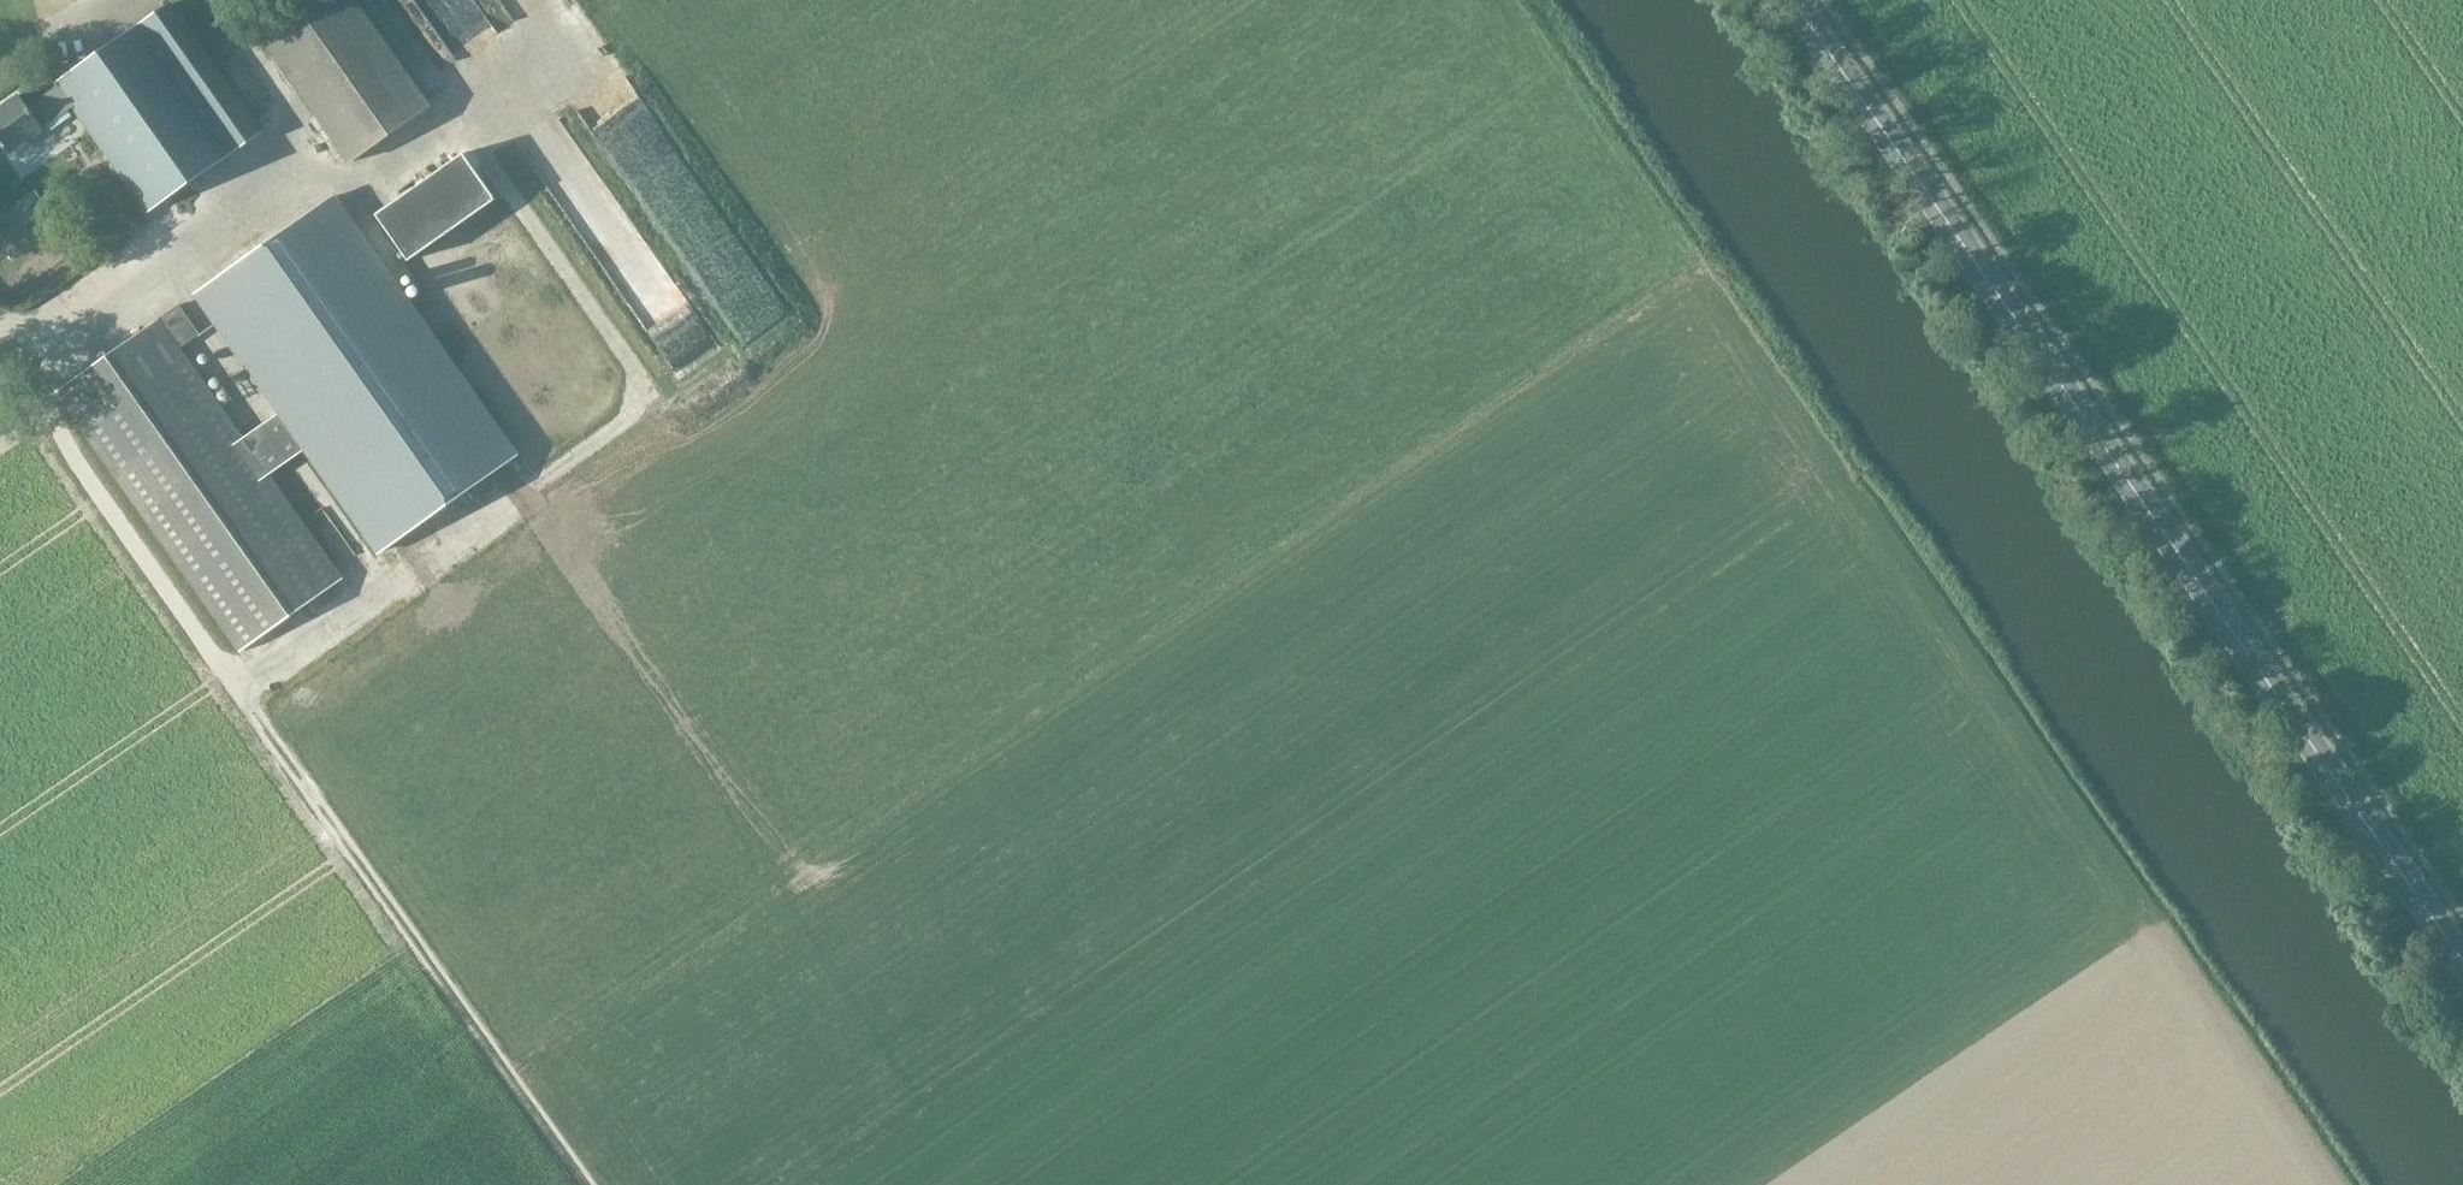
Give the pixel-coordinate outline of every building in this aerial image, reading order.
[(352,164),(433,105),(359,0),(311,0),(260,36),(352,164)] [(252,114),(174,3),(143,23),(60,82),(62,85),(31,106),(24,95),(0,111),(0,133),(10,150),(45,127),(44,126),(75,104),(151,212),(234,154),(265,132),(252,114)] [(441,81),(462,63),(452,52),(432,70),(441,81)] [(497,198),(465,153),(378,214),(410,260),(497,198)] [(31,219),(46,209),(33,191),(19,202),(31,219)] [(246,434),(272,471),(312,442),(391,552),(507,470),(319,206),(203,289),(286,405),(246,434)] [(203,330),(202,329),(183,304),(61,390),(244,647),(347,575),(272,471),(246,434),(183,344),(203,330)]
